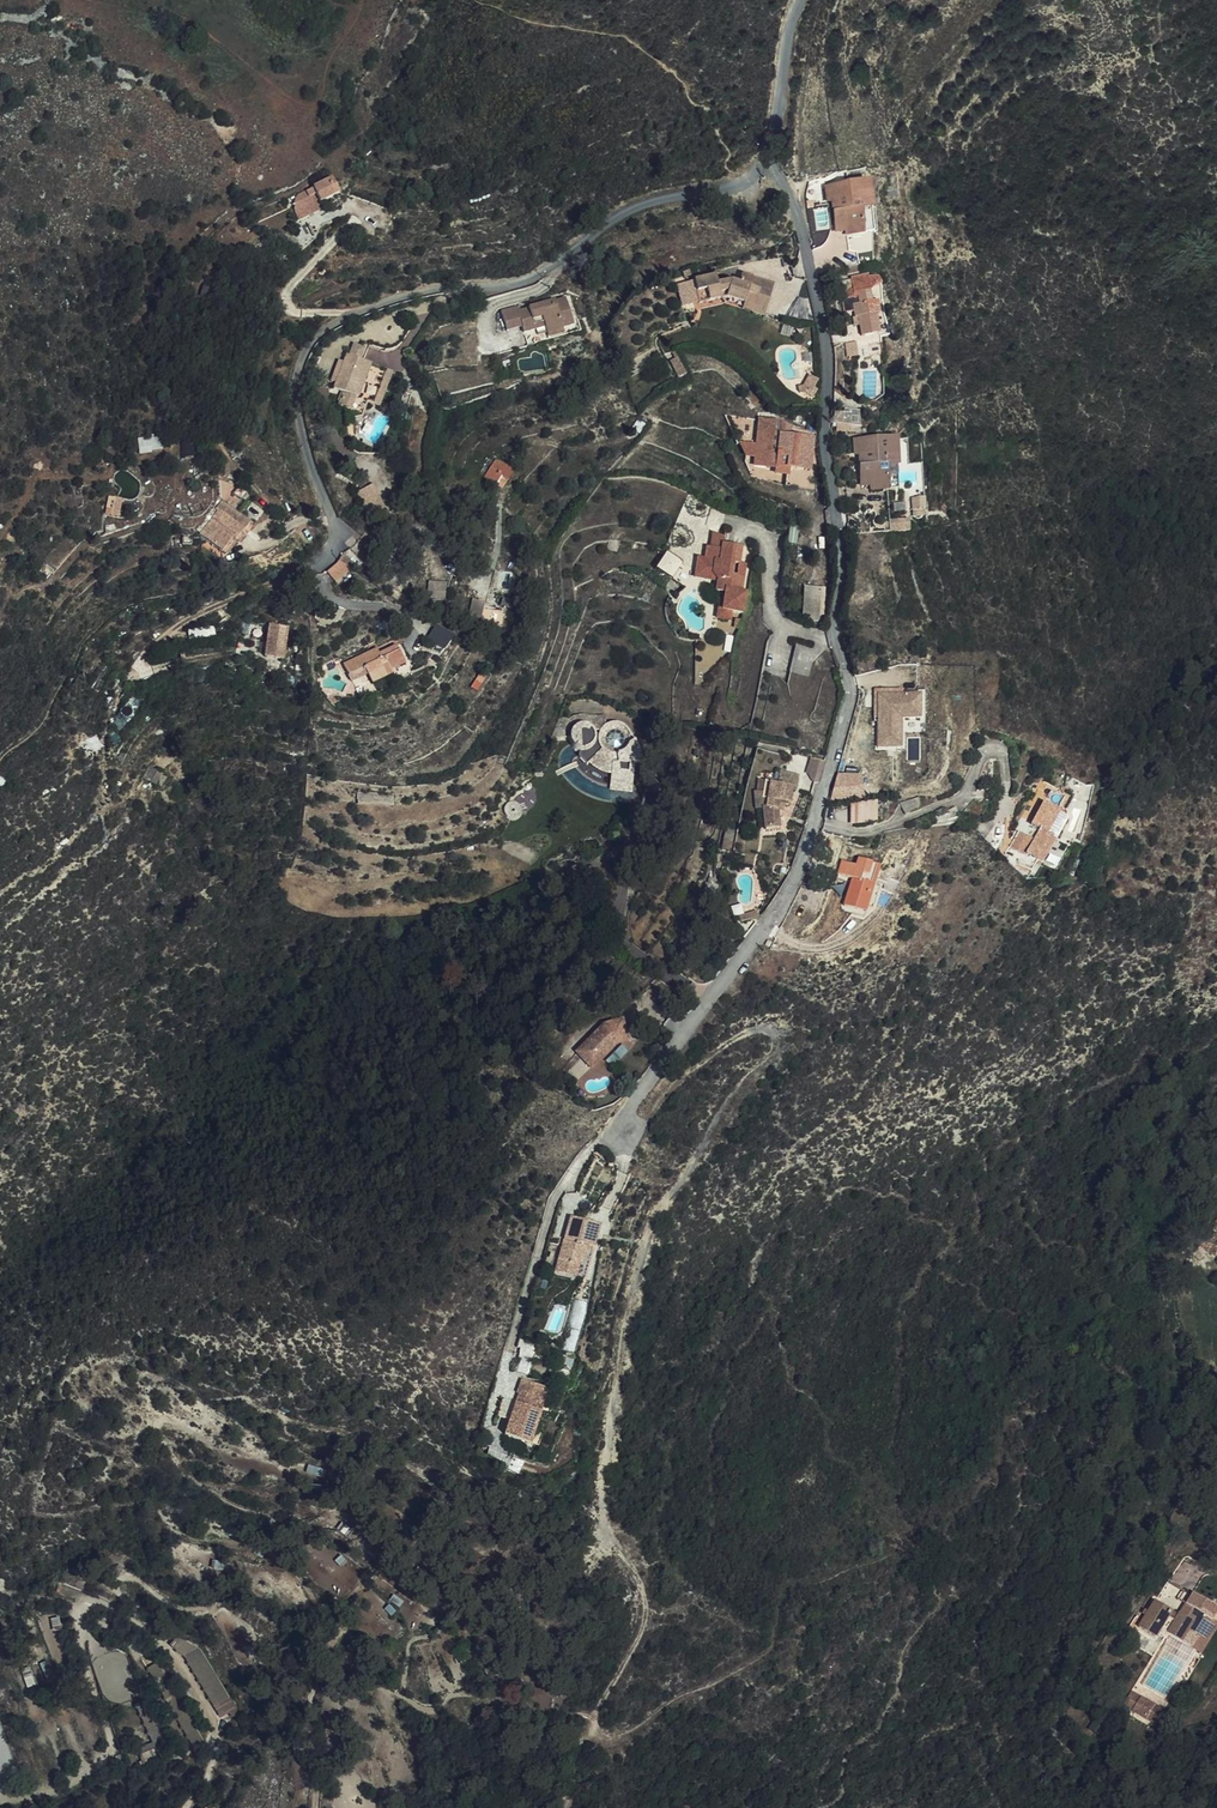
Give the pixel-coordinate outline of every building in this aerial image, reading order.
[(332,176),(313,186),(321,203),(341,193),(332,176)] [(321,209),(311,187),(291,196),(301,218),(321,209)] [(814,205),(808,206),(811,230),(817,230),(814,205)] [(859,207),(816,212),(816,225),(822,224),(825,248),(829,248),(830,256),(836,255),(837,260),(865,257),(859,207)] [(677,282),(682,306),(698,302),(693,278),(677,282)] [(707,289),(696,291),(698,305),(710,304),(707,289)] [(715,305),(701,309),(708,337),(740,327),(742,322),(759,329),(755,339),(764,342),(774,311),(743,299),(737,309),(730,309),(717,312),(715,305)] [(843,303),(834,305),(837,318),(829,319),(831,329),(836,328),(836,333),(845,331),(849,361),(870,358),(867,338),(874,337),(872,323),(865,325),(862,310),(849,313),(849,316),(845,317),(843,303)] [(759,329),(742,322),(740,327),(739,334),(755,339),(759,329)] [(485,337),(491,357),(505,354),(507,360),(518,357),(516,347),(526,343),(529,354),(530,359),(546,355),(556,352),(549,325),(502,337),(501,333),(485,337)] [(526,343),(516,347),(518,357),(529,354),(526,343)] [(546,355),(530,359),(532,364),(547,360),(546,355)] [(359,387),(364,372),(350,367),(344,383),(341,382),(334,403),(329,401),(327,408),(331,410),(329,416),(339,420),(334,432),(341,434),(342,446),(348,446),(358,444),(363,430),(369,432),(382,396),(359,387)] [(682,402),(672,379),(664,382),(673,406),(682,402)] [(334,388),(329,401),(334,403),(338,390),(334,388)] [(387,398),(382,396),(369,432),(374,433),(387,398)] [(801,415),(794,423),(801,429),(809,421),(801,415)] [(399,419),(394,438),(402,440),(406,421),(399,419)] [(794,423),(789,424),(789,430),(798,433),(801,429),(794,423)] [(853,441),(851,433),(849,427),(834,427),(835,436),(839,439),(843,443),(853,441)] [(866,438),(864,431),(851,433),(853,441),(866,438)] [(138,438),(141,452),(167,448),(165,433),(138,438)] [(835,436),(835,444),(843,443),(839,439),(835,436)] [(482,473),(507,483),(515,463),(490,453),(482,473)] [(770,456),(754,455),(752,480),(751,494),(751,502),(773,503),(772,507),(783,508),(784,508),(785,501),(794,502),(806,503),(808,472),(785,471),(786,464),(770,456)] [(853,482),(853,505),(859,505),(859,514),(864,514),(864,517),(881,517),(880,491),(890,491),(889,464),(846,468),(847,482),(853,482)] [(751,494),(752,480),(736,479),(742,493),(751,494)] [(226,481),(220,495),(225,501),(233,486),(226,481)] [(503,490),(496,498),(498,500),(504,505),(510,496),(503,490)] [(890,491),(880,491),(881,517),(892,516),(891,507),(887,508),(885,504),(890,496),(890,491)] [(220,495),(212,509),(216,513),(201,530),(217,546),(229,536),(233,539),(247,528),(225,501),(220,495)] [(784,508),(783,508),(782,520),(793,521),(794,502),(785,501),(784,508)] [(896,547),(882,550),(883,557),(897,554),(896,547)] [(340,555),(347,567),(358,561),(351,549),(340,555)] [(656,568),(672,577),(682,561),(666,551),(656,568)] [(327,570),(336,581),(350,571),(341,559),(327,570)] [(714,575),(716,571),(716,564),(706,560),(703,574),(714,575)] [(735,573),(716,571),(714,575),(703,574),(698,598),(702,599),(710,607),(707,618),(716,619),(716,627),(714,636),(723,637),(734,639),(737,620),(733,619),(737,590),(732,589),(735,573)] [(687,604),(710,607),(702,599),(698,598),(703,574),(699,573),(696,586),(690,585),(687,595),(687,604)] [(638,593),(644,578),(635,574),(629,589),(638,593)] [(659,579),(648,595),(663,604),(673,588),(659,579)] [(429,580),(428,596),(445,598),(447,581),(429,580)] [(321,597),(333,605),(342,593),(329,585),(321,597)] [(803,587),(803,619),(822,619),(822,587),(803,587)] [(684,606),(687,604),(687,595),(675,593),(675,592),(675,590),(674,589),(673,588),(663,604),(662,605),(676,614),(669,620),(674,626),(690,611),(684,606)] [(437,624),(427,638),(444,650),(454,635),(437,624)] [(714,636),(716,627),(711,626),(709,645),(722,647),(723,637),(714,636)] [(266,650),(263,663),(259,682),(277,685),(280,667),(282,654),(266,650)] [(366,678),(364,674),(335,690),(342,701),(356,694),(359,700),(364,709),(384,698),(380,691),(387,687),(389,690),(396,686),(386,667),(366,678)] [(803,674),(789,671),(786,682),(782,700),(801,706),(805,689),(800,688),(800,686),(803,674)] [(903,692),(903,687),(875,688),(877,748),(904,747),(903,718),(924,718),(923,692),(903,692)] [(356,694),(342,701),(345,708),(359,700),(356,694)] [(566,740),(564,741),(569,751),(569,750),(571,750),(573,749),(575,749),(577,749),(579,750),(581,750),(583,752),(585,753),(586,755),(587,757),(587,759),(590,759),(591,756),(592,753),(594,751),(596,749),(598,748),(599,747),(595,739),(593,740),(590,741),(586,742),(583,742),(579,741),(577,741),(574,740),(572,740),(569,740),(566,740)] [(569,751),(564,741),(561,742),(559,743),(553,740),(544,761),(563,761),(563,763),(564,765),(564,767),(566,769),(567,771),(569,772),(571,773),(573,773),(572,778),(573,779),(579,787),(583,783),(585,786),(590,789),(595,791),(600,793),(603,793),(602,808),(602,809),(605,809),(612,810),(615,810),(621,811),(624,811),(626,785),(634,786),(631,777),(629,771),(626,765),(624,760),(621,757),(619,754),(620,756),(621,759),(621,761),(621,764),(620,767),(619,769),(618,771),(616,774),(613,775),(611,776),(608,777),(606,777),(603,777),(600,776),(598,775),(596,773),(594,771),(592,769),(591,767),(590,764),(590,761),(590,759),(587,759),(587,757),(586,755),(585,753),(583,752),(581,750),(579,750),(577,749),(575,749),(573,749),(571,750),(569,751)] [(592,769),(594,771),(596,773),(598,775),(600,776),(603,777),(606,777),(608,777),(611,776),(613,775),(616,774),(618,771),(619,769),(620,767),(621,764),(621,761),(621,759),(620,756),(619,754),(618,751),(616,750),(613,748),(611,747),(608,746),(606,746),(603,746),(600,747),(598,748),(596,749),(594,751),(592,753),(591,756),(590,759),(590,761),(590,764),(591,767),(592,769)] [(822,781),(825,760),(810,757),(807,778),(822,781)] [(786,817),(788,804),(767,800),(765,812),(747,809),(745,822),(742,822),(743,837),(752,836),(754,857),(769,856),(767,837),(768,830),(780,832),(782,817),(786,817)] [(851,802),(851,824),(878,823),(878,802),(851,802)] [(1045,859),(1046,856),(1042,853),(1055,832),(1053,831),(1060,818),(1047,811),(1044,811),(1028,841),(1027,840),(1018,835),(1010,850),(1031,861),(1017,885),(1028,891),(1034,881),(1038,883),(1050,862),(1045,859)] [(916,835),(915,826),(897,829),(898,840),(916,835)] [(539,842),(540,839),(539,837),(538,835),(536,833),(534,832),(531,831),(529,831),(527,833),(525,834),(523,837),(523,839),(523,842),(525,844),(526,846),(529,847),(531,847),(534,847),(536,846),(538,844),(539,842)] [(1055,832),(1042,853),(1046,856),(1058,834),(1055,832)] [(950,835),(925,842),(927,850),(952,847),(950,835)] [(986,838),(969,844),(978,861),(981,863),(989,848),(986,838)] [(1008,865),(1011,858),(1006,856),(1002,862),(1008,865)] [(714,857),(712,869),(723,870),(725,859),(714,857)] [(723,870),(712,869),(710,878),(721,880),(723,870)] [(835,887),(830,901),(845,906),(837,932),(849,936),(851,929),(858,931),(863,919),(866,920),(869,912),(875,893),(852,886),(850,892),(835,887)] [(869,912),(866,920),(863,919),(858,931),(851,929),(849,936),(848,941),(858,944),(862,932),(868,934),(874,913),(869,912)] [(594,1048),(564,1078),(579,1093),(604,1069),(615,1066),(610,1044),(594,1048)] [(587,1251),(558,1242),(542,1297),(553,1301),(572,1307),(576,1294),(568,1291),(574,1273),(580,1275),(587,1251)] [(574,1273),(568,1291),(576,1294),(582,1275),(580,1275),(574,1273)] [(529,1412),(510,1405),(505,1418),(508,1419),(506,1425),(494,1421),(486,1443),(499,1447),(493,1463),(518,1472),(530,1438),(521,1435),(529,1412)] [(521,1435),(530,1438),(531,1432),(538,1415),(529,1412),(521,1435)] [(531,1432),(530,1438),(518,1472),(527,1475),(540,1435),(531,1432)] [(1146,1639),(1163,1651),(1169,1642),(1197,1661),(1216,1632),(1216,1617),(1201,1606),(1187,1628),(1164,1612),(1146,1639)] [(1197,1661),(1208,1669),(1216,1655),(1216,1632),(1197,1661)] [(182,1644),(177,1640),(172,1646),(184,1657),(192,1649),(185,1641),(182,1644)] [(204,1655),(197,1659),(223,1703),(214,1708),(220,1717),(235,1708),(204,1655)] [(223,1703),(197,1659),(188,1664),(214,1708),(223,1703)] [(203,1739),(158,1663),(147,1670),(191,1746),(203,1739)] [(1137,1703),(1127,1717),(1137,1724),(1146,1709),(1137,1703)] [(1146,1709),(1137,1724),(1149,1732),(1159,1717),(1146,1709)] [(1111,1717),(1108,1720),(1116,1726),(1119,1723),(1111,1717)] [(1159,1717),(1149,1732),(1159,1738),(1168,1724),(1159,1717)] [(1108,1720),(1094,1739),(1101,1745),(1116,1726),(1108,1720)] [(302,1757),(302,1746),(293,1746),(292,1757),(302,1757)]
